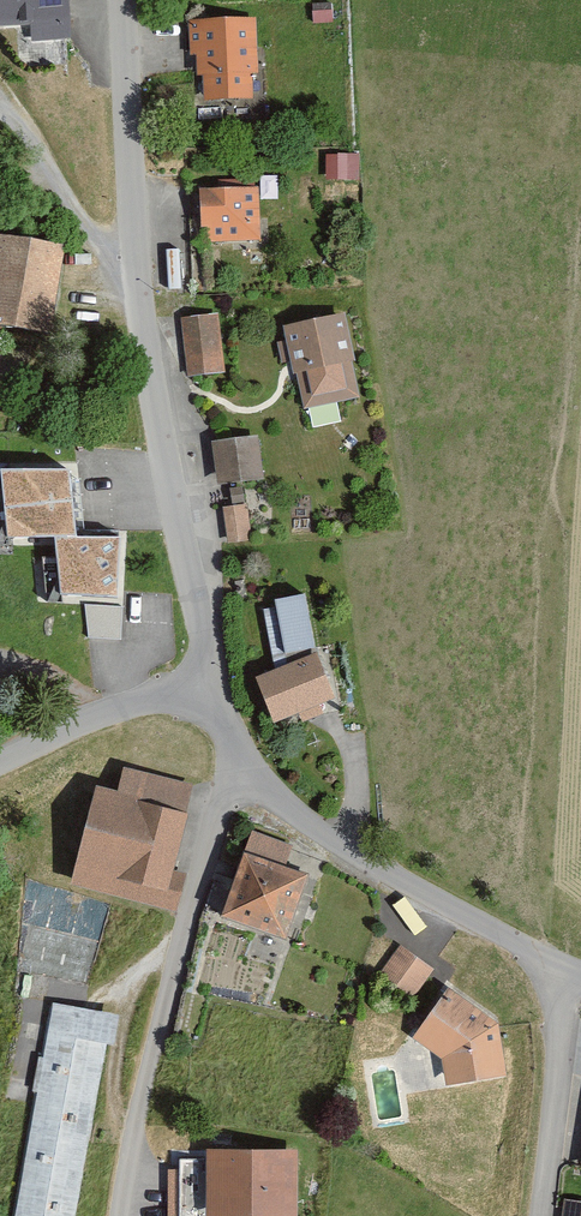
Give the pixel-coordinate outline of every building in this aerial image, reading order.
[(33,24),(37,39),(73,37),(71,0),(0,0),(0,26),(33,24)] [(257,19),(191,21),(192,55),(198,55),(199,75),(206,75),(207,99),(253,98),(252,72),(258,71),(257,19)] [(260,189),(204,189),(205,227),(211,227),(211,239),(261,238),(260,189)] [(0,237),(0,325),(54,333),(67,247),(0,237)] [(220,313),(181,316),(187,373),(225,370),(220,313)] [(345,315),(288,327),(304,407),(361,395),(345,315)] [(259,437),(216,441),(219,483),(262,480),(259,437)] [(70,470),(0,467),(10,537),(52,535),(77,534),(70,470)] [(246,505),(221,507),(225,540),(249,538),(246,505)] [(121,537),(77,534),(52,535),(63,595),(120,599),(121,537)] [(310,595),(279,602),(289,650),(321,644),(310,595)] [(88,634),(122,634),(122,602),(88,602),(88,634)] [(267,606),(277,655),(289,653),(279,603),(267,606)] [(317,658),(262,677),(276,718),(331,698),(317,658)] [(120,791),(100,786),(75,884),(167,906),(197,784),(127,766),(120,791)] [(319,874),(289,860),(297,844),(254,824),(216,907),(289,940),(319,874)] [(403,944),(381,976),(413,999),(436,967),(403,944)] [(453,989),(418,1038),(444,1057),(449,1087),(511,1078),(502,1024),(453,989)] [(54,1002),(17,1215),(77,1215),(107,1044),(115,1042),(120,1013),(54,1002)] [(209,1150),(209,1158),(209,1215),(297,1215),(298,1151),(209,1150)] [(209,1215),(209,1158),(181,1158),(181,1215),(209,1215)] [(566,1198),(564,1215),(580,1215),(580,1200),(566,1198)]
